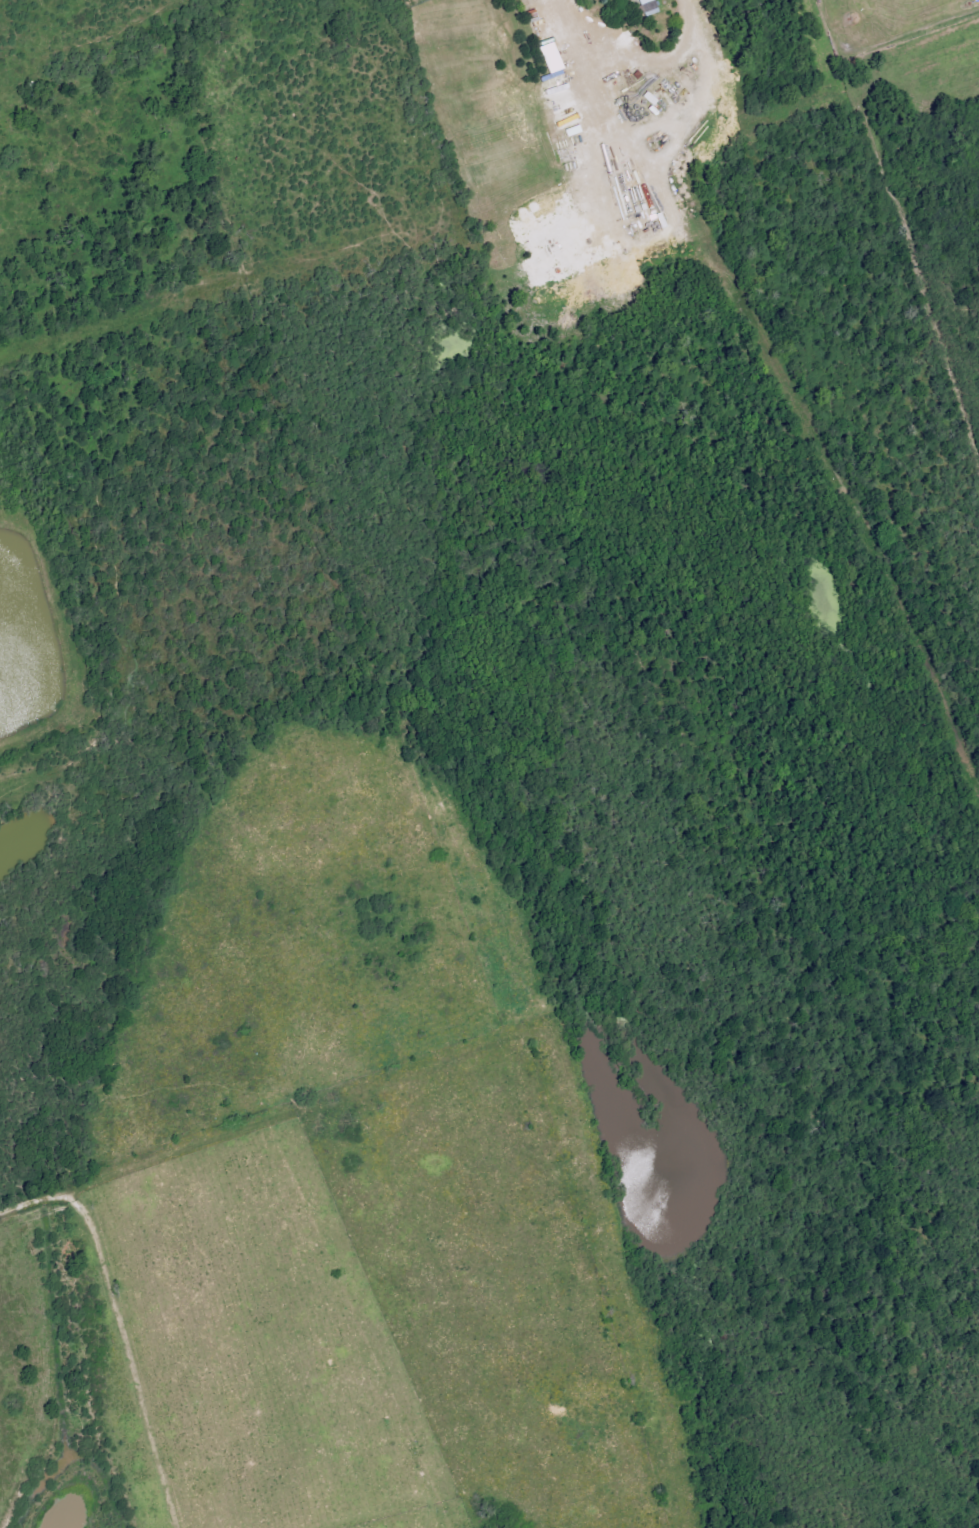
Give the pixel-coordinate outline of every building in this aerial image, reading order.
[(647,17),(661,12),(657,0),(641,0),(647,17)] [(567,69),(556,42),(542,47),(552,74),(567,69)]
